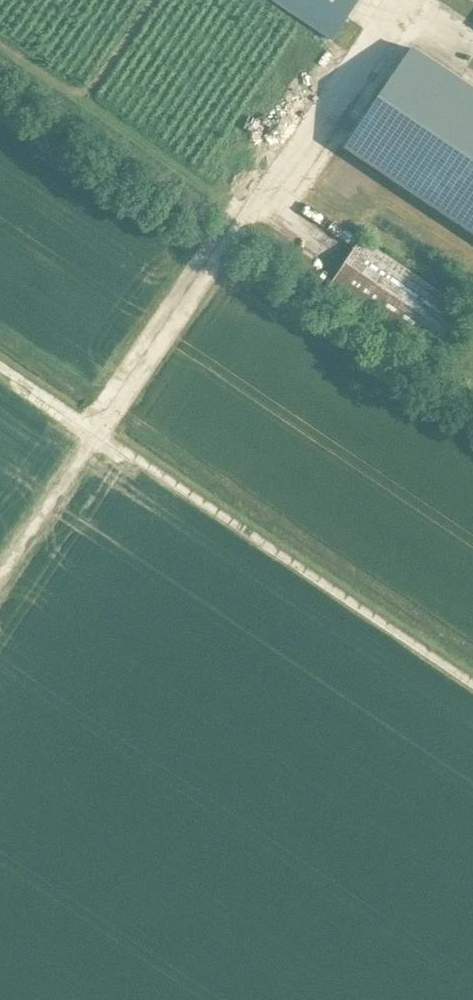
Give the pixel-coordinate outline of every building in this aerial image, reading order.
[(303,14),(313,25),(329,9),(319,0),(317,0),(303,14)] [(343,148),(472,235),(472,91),(410,48),(343,148)] [(360,237),(325,288),(434,361),(468,310),(360,237)]
